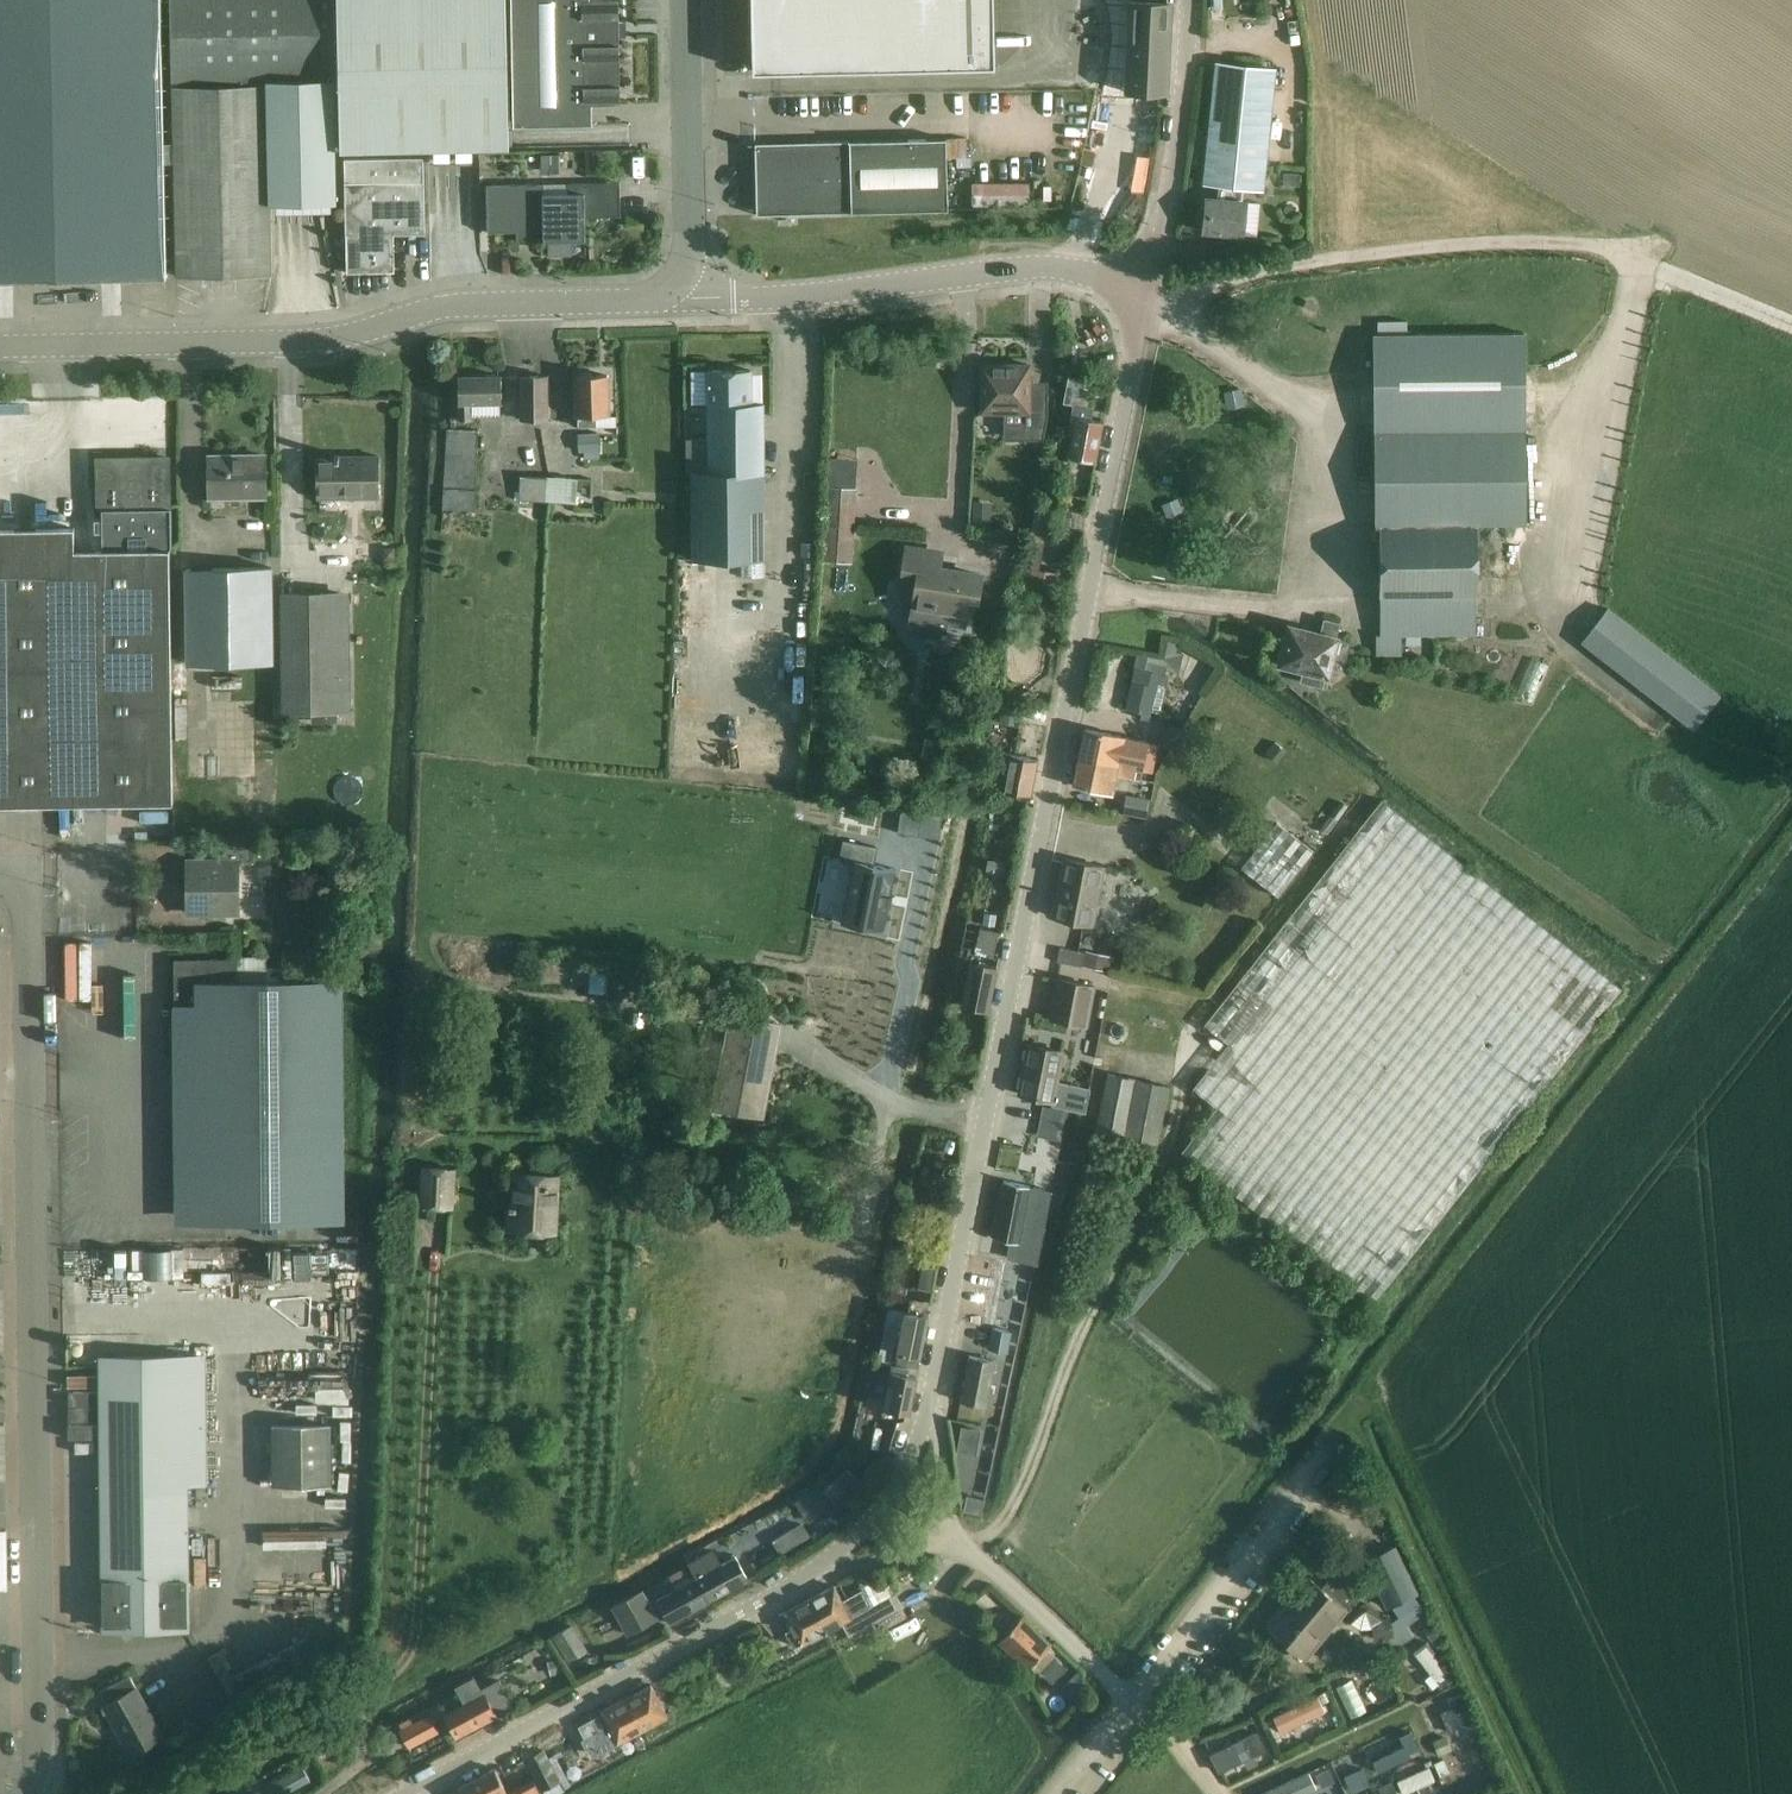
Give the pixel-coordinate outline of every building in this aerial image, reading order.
[(167,276),(161,0),(0,0),(0,280),(167,276)] [(270,204),(331,203),(329,96),(334,95),(335,149),(340,149),(337,0),(170,0),(172,82),(241,81),(241,84),(173,85),(177,276),(272,274),(270,204)] [(340,149),(509,146),(509,125),(513,125),(511,0),(337,0),(340,149)] [(513,125),(592,124),(592,103),(584,103),(583,9),(591,9),(598,9),(598,0),(511,0),(513,125)] [(592,103),(620,102),(618,0),(598,0),(598,9),(591,9),(583,9),(584,103),(592,103)] [(753,71),(995,66),(993,0),(752,0),(753,71)] [(1129,47),(1126,92),(1146,93),(1164,94),(1168,94),(1169,67),(1172,4),(1170,4),(1131,2),(1129,47)] [(1204,181),(1218,183),(1216,198),(1206,197),(1203,231),(1245,235),(1248,199),(1243,198),(1244,186),(1261,188),(1275,70),(1218,63),(1204,181)] [(757,215),(948,210),(947,158),(967,157),(966,138),(755,143),(757,215)] [(394,234),(425,234),(423,158),(345,159),(347,273),(395,272),(394,234)] [(585,183),(568,183),(568,193),(585,193),(585,217),(621,216),(620,183),(585,183)] [(543,185),(488,185),(488,233),(517,232),(544,232),(544,193),(543,185)] [(544,193),(544,232),(544,241),(545,241),(548,241),(548,255),(572,255),(572,240),(585,240),(585,217),(585,193),(568,193),(544,193)] [(1407,320),(1378,321),(1378,331),(1389,330),(1389,331),(1407,330),(1407,320)] [(1378,331),(1373,331),(1374,433),(1375,529),(1379,529),(1379,598),(1380,598),(1380,634),(1376,634),(1376,656),(1402,655),(1402,636),(1476,635),(1476,598),(1477,536),(1477,525),(1527,525),(1525,431),(1524,329),(1410,330),(1407,330),(1389,331),(1389,330),(1378,331)] [(986,391),(980,391),(981,412),(1004,411),(1022,411),(1020,439),(1044,439),(1049,403),(1031,402),(1031,396),(1027,396),(1027,383),(1027,365),(986,365),(986,391)] [(708,439),(686,439),(687,473),(687,475),(690,475),(690,470),(708,470),(764,470),(763,403),(751,403),(751,369),(708,370),(708,403),(708,404),(708,439)] [(597,426),(597,425),(617,424),(617,414),(609,414),(607,375),(594,375),(590,372),(584,372),(581,375),(576,376),(577,417),(578,417),(578,427),(597,426)] [(1068,456),(1095,462),(1103,422),(1091,419),(1094,408),(1087,406),(1092,380),(1069,375),(1063,402),(1073,405),(1071,415),(1071,414),(1067,433),(1073,434),(1068,456)] [(473,421),(473,415),(501,415),(501,404),(503,404),(502,376),(458,377),(459,421),(473,421)] [(548,420),(548,380),(548,376),(521,376),(521,421),(548,420)] [(445,472),(444,486),(443,509),(476,511),(477,489),(478,430),(447,429),(445,472)] [(584,458),(601,458),(600,433),(578,433),(579,451),(584,451),(584,458)] [(209,498),(266,497),(266,455),(209,456),(209,498)] [(172,546),(172,458),(96,460),(97,510),(106,510),(106,547),(172,546)] [(361,461),(318,461),(319,499),(379,499),(379,458),(361,459),(361,461)] [(708,470),(690,470),(690,475),(693,475),(693,560),(764,560),(764,472),(764,470),(708,470)] [(519,500),(577,504),(579,479),(520,475),(519,500)] [(852,562),(857,487),(828,486),(822,560),(852,562)] [(973,506),(972,525),(991,526),(993,508),(973,506)] [(56,805),(173,803),(170,549),(75,550),(75,527),(0,529),(0,805),(56,805)] [(814,543),(802,543),(802,558),(814,557),(814,543)] [(395,546),(382,547),(382,560),(395,560),(395,546)] [(961,626),(966,597),(978,599),(982,575),(951,570),(950,575),(938,573),(941,553),(906,547),(900,589),(915,591),(909,626),(942,632),(944,623),(961,626)] [(1025,566),(1015,624),(1044,628),(1049,598),(1055,599),(1060,573),(1025,566)] [(186,665),(214,664),(275,663),(273,567),(185,568),(186,665)] [(282,713),(285,713),(312,713),(312,723),(321,723),(338,723),(338,713),(352,712),(350,591),(280,592),(282,713)] [(1581,642),(1694,730),(1721,695),(1608,607),(1581,642)] [(1276,659),(1278,659),(1276,665),(1302,672),(1299,682),(1322,687),(1325,678),(1330,679),(1335,659),(1346,662),(1352,641),(1340,638),(1341,635),(1337,634),(1340,622),(1324,618),(1320,630),(1287,621),(1282,642),(1281,642),(1276,659)] [(1135,666),(1125,709),(1141,712),(1140,718),(1150,720),(1152,711),(1160,713),(1167,685),(1169,675),(1164,674),(1166,668),(1179,672),(1184,652),(1178,651),(1180,642),(1169,639),(1165,656),(1164,659),(1149,656),(1137,654),(1135,666)] [(1221,725),(1220,720),(1216,718),(1212,719),(1209,724),(1210,728),(1215,730),(1219,729),(1221,725)] [(1170,750),(1183,730),(1175,725),(1162,746),(1170,750)] [(1085,729),(1079,758),(1119,765),(1128,767),(1137,769),(1143,770),(1143,769),(1148,742),(1125,737),(1124,737),(1085,729)] [(926,738),(921,757),(937,761),(942,742),(926,738)] [(1009,767),(1004,791),(1004,792),(1030,797),(1037,760),(999,752),(997,764),(1009,767)] [(1077,766),(1073,785),(1113,793),(1117,776),(1135,779),(1137,770),(1137,769),(1128,767),(1119,765),(1079,758),(1079,759),(1077,766)] [(1126,793),(1123,811),(1146,816),(1149,798),(1126,793)] [(1228,1043),(1197,1083),(1193,1088),(1217,1107),(1181,1151),(1374,1303),(1622,988),(1382,799),(1204,1024),(1228,1043)] [(860,814),(858,823),(874,827),(876,817),(860,814)] [(929,815),(927,830),(949,833),(951,818),(929,815)] [(1277,821),(1241,867),(1278,896),(1314,850),(1277,821)] [(844,840),(840,859),(854,862),(842,921),(841,921),(840,923),(884,931),(884,930),(883,930),(895,870),(897,870),(897,868),(873,864),(877,847),(844,840)] [(238,861),(256,861),(256,845),(225,846),(225,861),(189,861),(189,913),(238,913),(238,861)] [(1007,863),(987,859),(984,873),(1005,877),(1007,863)] [(1093,925),(1104,867),(1064,859),(1053,917),(1093,925)] [(997,914),(985,912),(983,924),(995,925),(997,914)] [(994,955),(999,931),(979,927),(974,951),(994,955)] [(1060,948),(1057,962),(1081,967),(1081,966),(1082,963),(1084,953),(1060,948)] [(1082,963),(1081,966),(1109,971),(1112,955),(1085,950),(1084,953),(1082,963)] [(197,1006),(199,1223),(345,1222),(343,979),(283,979),(283,967),(267,967),(267,956),(238,956),(238,959),(174,959),(175,1006),(197,1006)] [(971,963),(963,1004),(988,1009),(996,968),(971,963)] [(1056,976),(1049,1018),(1088,1026),(1089,1023),(1093,998),(1096,983),(1056,976)] [(662,990),(661,1002),(675,1004),(676,992),(662,990)] [(1093,998),(1089,1023),(1102,1025),(1107,1001),(1093,998)] [(761,1116),(779,1026),(749,1019),(747,1026),(732,1023),(715,1107),(761,1116)] [(1053,1101),(1062,1052),(1028,1045),(1018,1095),(1053,1101)] [(1158,1144),(1170,1087),(1109,1074),(1096,1130),(1158,1144)] [(420,1206),(453,1208),(455,1167),(422,1166),(420,1206)] [(554,1233),(558,1176),(516,1175),(515,1206),(510,1206),(510,1211),(515,1211),(514,1231),(554,1233)] [(1004,1180),(993,1237),(1010,1240),(1007,1257),(1013,1258),(1015,1259),(1029,1262),(1034,1263),(1036,1263),(1040,1246),(1045,1222),(1050,1196),(1051,1189),(1031,1185),(1004,1180)] [(922,1264),(917,1288),(931,1291),(936,1267),(922,1264)] [(882,1340),(878,1360),(894,1363),(894,1365),(916,1369),(919,1357),(919,1356),(920,1356),(928,1317),(904,1312),(888,1309),(882,1340)] [(1010,1340),(1012,1340),(1014,1341),(1015,1332),(992,1328),(988,1348),(1008,1352),(1010,1340)] [(969,1355),(961,1400),(987,1405),(996,1360),(969,1355)] [(206,1357),(98,1359),(101,1628),(189,1626),(188,1484),(206,1484),(206,1357)] [(882,1407),(901,1411),(910,1413),(918,1375),(907,1373),(908,1368),(892,1365),(891,1370),(889,1370),(882,1407)] [(275,1484),(333,1484),(332,1426),(274,1426),(275,1484)] [(961,1426),(957,1454),(976,1457),(981,1430),(961,1426)] [(850,1468),(825,1490),(842,1509),(867,1488),(850,1468)] [(818,1486),(794,1501),(795,1501),(802,1511),(809,1523),(820,1516),(831,1509),(819,1488),(818,1486)] [(966,1496),(963,1511),(979,1514),(982,1499),(966,1496)] [(801,1521),(792,1527),(800,1540),(810,1534),(801,1521)] [(8,1587),(7,1530),(0,1530),(0,1587),(8,1587)] [(1387,1605),(1417,1589),(1395,1545),(1364,1560),(1387,1605)] [(708,1550),(688,1561),(694,1571),(693,1571),(695,1576),(696,1577),(709,1601),(748,1580),(735,1556),(723,1563),(721,1559),(714,1547),(708,1550)] [(670,1622),(709,1601),(693,1571),(689,1574),(685,1566),(669,1575),(676,1588),(657,1599),(670,1622)] [(1338,1622),(1359,1596),(1331,1574),(1321,1587),(1311,1579),(1301,1591),(1305,1594),(1293,1609),(1286,1603),(1278,1613),(1282,1616),(1269,1631),(1303,1658),(1334,1619),(1338,1622)] [(835,1585),(810,1598),(826,1629),(841,1621),(841,1622),(842,1621),(849,1634),(876,1620),(881,1630),(906,1616),(908,1615),(904,1610),(894,1592),(873,1604),(864,1587),(842,1599),(835,1585)] [(658,1617),(643,1590),(613,1607),(627,1634),(658,1617)] [(1393,1637),(1389,1638),(1396,1648),(1414,1636),(1406,1625),(1430,1609),(1425,1598),(1419,1602),(1414,1595),(1392,1606),(1399,1616),(1391,1622),(1393,1637)] [(793,1628),(787,1631),(795,1645),(800,1642),(800,1643),(811,1638),(826,1629),(810,1598),(784,1611),(793,1628)] [(1021,1615),(998,1640),(1027,1667),(1028,1665),(1033,1671),(1040,1670),(1054,1656),(1054,1649),(1049,1645),(1050,1643),(1021,1615)] [(1390,1617),(1371,1620),(1374,1640),(1389,1638),(1393,1637),(1391,1622),(1390,1617)] [(572,1624),(553,1635),(568,1662),(587,1652),(572,1624)] [(233,1678),(219,1652),(210,1659),(235,1703),(314,1656),(304,1638),(233,1678)] [(559,1658),(548,1660),(551,1675),(562,1672),(559,1658)] [(131,1754),(163,1736),(130,1675),(101,1691),(108,1704),(105,1706),(131,1754)] [(1073,1675),(1065,1683),(1080,1697),(1087,1689),(1073,1675)] [(496,1714),(512,1705),(499,1680),(480,1690),(483,1696),(445,1716),(457,1737),(497,1717),(496,1714)] [(627,1696),(626,1697),(643,1728),(644,1728),(668,1715),(651,1684),(627,1696)] [(603,1713),(580,1725),(587,1738),(584,1739),(592,1754),(616,1741),(617,1742),(643,1728),(626,1697),(601,1710),(603,1713)] [(410,1717),(399,1722),(403,1730),(401,1731),(410,1747),(437,1733),(429,1716),(414,1724),(410,1717)] [(543,1788),(560,1779),(544,1749),(527,1758),(543,1788)] [(302,1765),(285,1774),(294,1790),(311,1781),(302,1765)] [(507,1790),(495,1767),(458,1787),(462,1793),(499,1793),(507,1790)] [(512,1788),(515,1793),(532,1793),(541,1790),(533,1776),(512,1788)]
